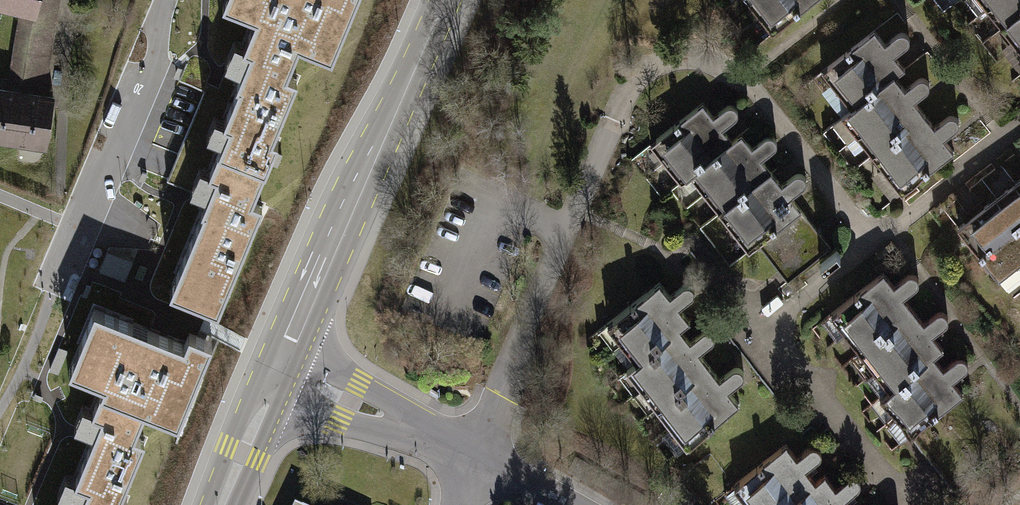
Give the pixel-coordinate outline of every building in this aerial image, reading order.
[(5,3),(23,8),(34,10),(36,0),(6,0),(5,3)] [(34,10),(23,8),(11,80),(35,83),(46,14),(53,16),(55,0),(36,0),(34,10)] [(222,2),(255,16),(252,24),(299,44),(332,58),(357,0),(223,0),(222,2)] [(390,0),(371,0),(352,46),(369,53),(390,0)] [(815,0),(747,0),(772,33),(815,0)] [(1001,28),(1019,13),(1019,0),(980,0),(1001,28)] [(1001,28),(1019,52),(1019,13),(1001,28)] [(299,44),(252,24),(244,43),(234,39),(225,62),(242,70),(236,83),(239,84),(224,118),(214,114),(206,133),(223,139),(218,149),(265,169),(278,138),(273,136),(298,77),(287,73),(299,44)] [(885,43),(875,30),(822,71),(851,108),(852,109),(895,76),(905,69),(894,55),(908,44),(910,39),(908,34),(903,32),(899,33),(885,43)] [(842,116),(872,154),(924,114),(915,101),(928,90),(929,85),(928,80),(924,78),(919,78),(905,89),(895,76),(852,109),(851,108),(842,116)] [(0,90),(0,136),(15,138),(23,94),(0,90)] [(51,98),(23,94),(15,138),(44,142),(51,98)] [(681,183),(690,176),(689,175),(733,141),(732,140),(723,128),(736,117),(738,112),(736,107),(732,105),(727,105),(713,116),(703,103),(650,143),(681,183)] [(902,193),(954,152),(944,139),(958,128),(959,123),(957,118),(953,116),(948,116),(934,127),(924,114),(872,154),(902,193)] [(690,176),(719,213),(772,172),(761,158),(775,148),(777,143),(775,138),(770,135),(766,136),(752,146),(742,133),(732,140),(733,141),(689,175),(690,176)] [(265,169),(218,149),(210,170),(200,166),(190,189),(207,197),(202,209),(204,210),(170,291),(218,311),(263,203),(253,199),(265,169)] [(786,223),(802,210),(791,196),(804,186),(806,180),(804,175),(800,173),(795,174),(781,184),(772,172),(719,213),(749,251),(759,244),(786,223)] [(1015,183),(996,197),(1019,228),(1019,189),(1015,183)] [(1019,263),(1019,228),(996,197),(977,212),(1018,265),(1019,263)] [(802,210),(786,223),(806,249),(801,253),(810,264),(831,248),(802,210)] [(999,280),(1018,265),(977,212),(958,227),(999,280)] [(786,223),(759,244),(788,281),(810,264),(801,253),(806,249),(786,223)] [(831,312),(861,351),(913,310),(903,297),(917,286),(919,281),(917,277),(912,274),(908,274),(894,285),(884,272),(831,312)] [(681,329),(690,321),(680,307),(694,296),(695,291),(693,286),(689,284),(684,284),(670,295),(660,282),(607,323),(636,360),(637,361),(680,328),(681,329)] [(185,346),(94,308),(69,369),(104,384),(101,392),(145,411),(178,424),(212,344),(189,335),(185,346)] [(934,357),(943,349),(932,335),(946,325),(948,320),(946,314),(941,312),(937,312),(923,323),(913,310),(861,351),(890,388),(890,389),(933,356),(934,357)] [(627,368),(657,406),(710,366),(699,352),(713,342),(715,336),(713,332),(709,330),(704,330),(690,340),(681,329),(680,328),(637,361),(636,360),(627,368)] [(943,369),(934,357),(933,356),(890,389),(890,388),(880,396),(911,435),(936,415),(963,394),(953,380),(966,370),(968,365),(966,360),(962,358),(957,358),(943,369)] [(687,445),(739,404),(729,390),(743,379),(744,374),(742,370),(738,368),(734,367),(719,378),(710,366),(657,406),(687,445)] [(71,500),(84,504),(125,504),(127,499),(121,496),(145,441),(134,436),(145,411),(101,392),(93,410),(83,406),(74,427),(94,435),(75,479),(65,475),(57,494),(71,500)] [(936,415),(911,435),(925,454),(950,434),(936,415)] [(816,481),(806,469),(820,459),(822,453),(820,448),(815,446),(811,447),(797,457),(787,444),(734,484),(750,504),(786,504),(816,482),(816,481)] [(154,452),(139,492),(149,495),(164,456),(154,452)] [(845,500),(859,489),(860,483),(858,479),(854,477),(850,478),(836,488),(825,474),(816,481),(816,482),(786,504),(849,504),(845,500)]
